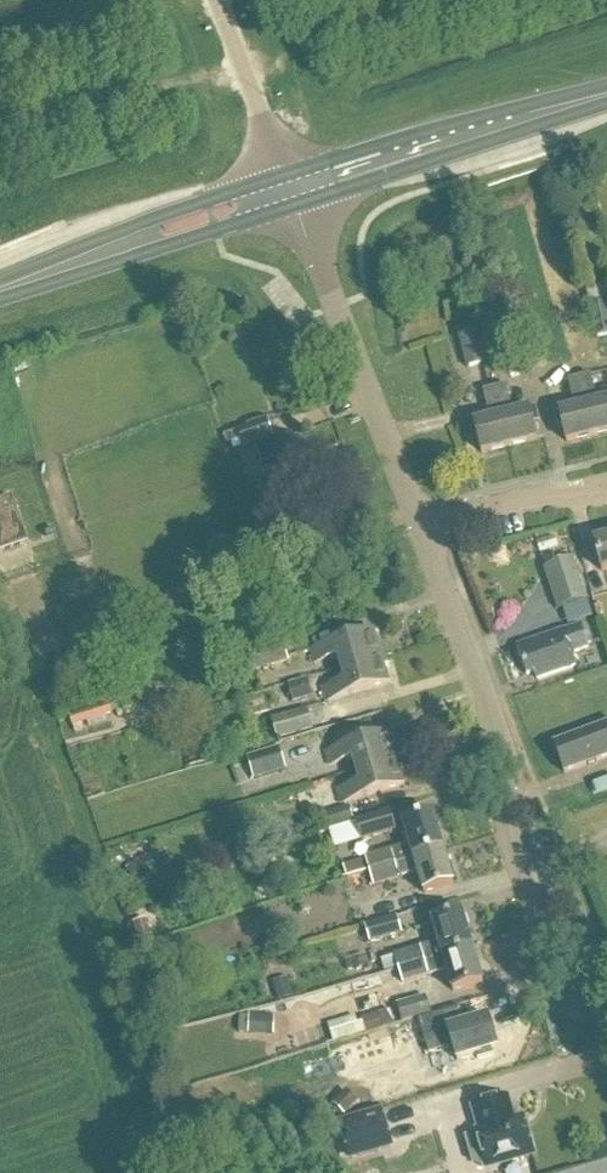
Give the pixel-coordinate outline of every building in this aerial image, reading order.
[(586,292),(597,341),(606,339),(606,308),(602,288),(586,292)] [(454,330),(457,340),(476,335),(474,325),(454,330)] [(478,335),(460,340),(468,373),(486,368),(478,335)] [(580,381),(594,439),(606,435),(606,404),(598,406),(591,378),(580,381)] [(594,439),(580,381),(568,384),(575,412),(552,417),(556,432),(558,431),(563,429),(567,445),(594,439)] [(506,389),(495,392),(509,450),(537,443),(533,427),(538,426),(540,426),(536,411),(513,417),(506,389)] [(482,456),(509,450),(495,392),(484,395),(491,423),(468,428),(471,443),(473,442),(478,441),(482,456)] [(244,450),(273,440),(268,424),(238,434),(244,450)] [(314,478),(302,442),(277,451),(275,445),(256,451),(262,467),(279,461),(287,487),(314,478)] [(25,547),(9,501),(0,504),(0,555),(25,547)] [(594,544),(602,575),(606,573),(606,541),(594,544)] [(545,572),(560,613),(589,603),(575,561),(545,572)] [(589,651),(581,629),(565,634),(565,633),(517,650),(527,679),(535,676),(537,683),(577,669),(573,657),(589,651)] [(338,660),(341,672),(386,659),(384,650),(379,651),(374,635),(311,653),(315,666),(338,660)] [(252,655),(257,674),(289,665),(283,646),(252,655)] [(386,659),(341,672),(345,685),(322,692),(326,704),(389,686),(384,670),(389,669),(386,659)] [(308,682),(290,688),(295,707),(314,701),(308,682)] [(149,714),(163,702),(152,689),(138,700),(149,714)] [(308,714),(273,724),(278,745),(314,735),(308,714)] [(554,747),(565,776),(606,760),(606,728),(554,747)] [(353,762),(356,774),(401,761),(398,752),(394,753),(389,737),(326,755),(330,768),(353,762)] [(248,761),(254,782),(287,772),(280,751),(248,761)] [(404,770),(401,761),(356,774),(360,787),(338,794),(341,807),(404,788),(399,772),(404,770)] [(326,817),(330,831),(354,824),(350,809),(326,817)] [(392,817),(357,827),(364,848),(399,838),(392,817)] [(365,861),(366,862),(369,874),(370,875),(396,867),(414,862),(444,853),(433,817),(403,826),(409,849),(365,861)] [(444,853),(414,862),(424,897),(454,888),(444,853)] [(142,862),(126,872),(138,889),(154,879),(142,862)] [(400,880),(396,867),(370,875),(373,888),(400,880)] [(399,974),(473,952),(462,916),(432,924),(439,946),(395,959),(399,974)] [(366,928),(371,946),(403,936),(398,919),(366,928)] [(147,922),(134,926),(139,944),(153,940),(147,922)] [(473,952),(399,974),(403,986),(447,973),(453,995),(483,986),(473,952)] [(273,985),(279,1005),(296,1000),(290,980),(273,985)] [(403,1025),(431,1017),(426,1000),(398,1009),(403,1025)] [(430,1057),(453,1050),(458,1064),(497,1052),(488,1022),(466,1028),(461,1011),(420,1023),(430,1057)] [(249,1037),(275,1039),(276,1020),(250,1018),(249,1037)] [(366,1036),(366,1037),(377,1034),(378,1034),(374,1018),(362,1021),(363,1026),(366,1036)] [(249,1037),(250,1020),(240,1019),(239,1036),(249,1037)] [(329,1027),(333,1045),(366,1036),(363,1026),(358,1027),(356,1020),(329,1027)] [(347,1093),(334,1107),(346,1119),(360,1104),(347,1093)] [(483,1171),(505,1164),(534,1156),(524,1123),(513,1126),(506,1102),(475,1110),(483,1135),(477,1137),(477,1138),(466,1141),(473,1165),(483,1171)] [(335,1126),(347,1165),(394,1150),(382,1111),(335,1126)]
